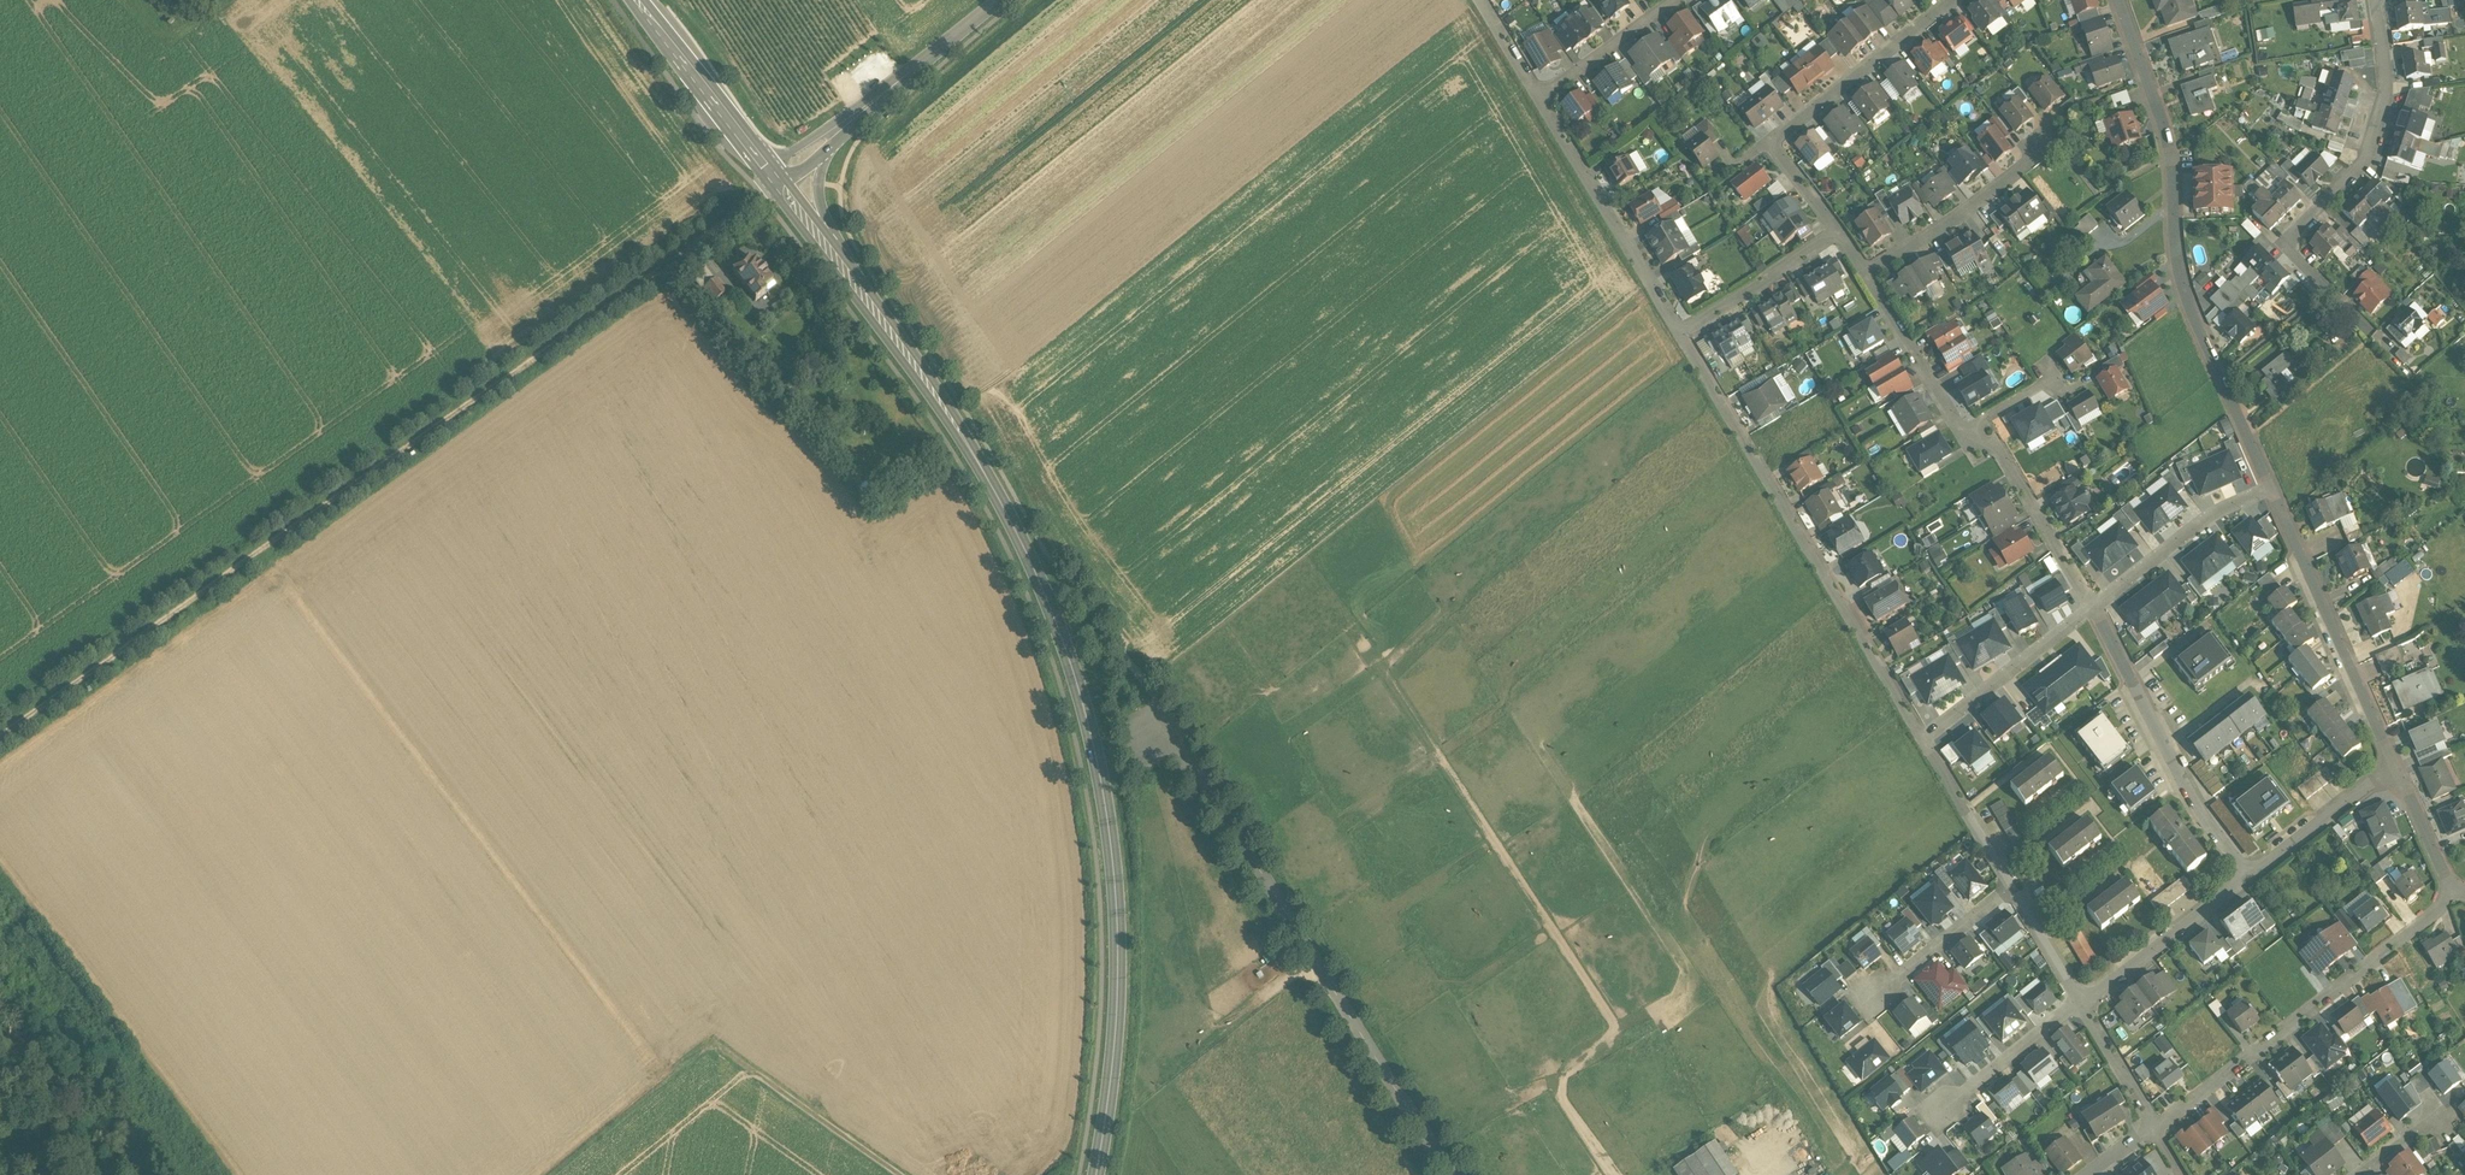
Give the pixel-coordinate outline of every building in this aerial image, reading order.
[(1611,21),(1613,19),(1616,20),(1620,17),(1621,14),(1629,7),(1624,0),(1596,0),(1611,21)] [(1712,7),(1711,6),(1705,10),(1703,11),(1712,23),(1719,33),(1738,18),(1725,0),(1719,0),(1715,3),(1716,4),(1712,7)] [(1751,10),(1764,0),(1744,0),(1751,10)] [(1873,0),(1866,0),(1864,2),(1879,22),(1884,28),(1891,23),(1877,5),(1873,0)] [(1886,0),(1883,0),(1877,5),(1891,23),(1899,17),(1886,0)] [(1899,17),(1918,2),(1917,0),(1886,0),(1899,17)] [(1986,0),(1970,12),(1974,18),(1974,21),(1977,25),(1980,25),(1986,33),(2001,20),(1989,5),(1986,0)] [(2004,12),(1995,0),(1989,5),(2001,20),(2007,16),(2004,12)] [(2007,0),(1995,0),(2004,12),(2011,6),(2007,0)] [(2011,6),(2015,10),(2028,0),(2007,0),(2011,6)] [(2077,16),(2078,17),(2096,11),(2097,10),(2094,0),(2072,0),(2077,16)] [(2154,2),(2158,12),(2162,11),(2168,28),(2197,17),(2190,0),(2159,0),(2154,2)] [(2317,0),(2311,0),(2312,6),(2293,8),(2296,23),(2320,20),(2319,13),(2317,0)] [(2326,2),(2326,0),(2317,0),(2319,13),(2338,10),(2337,4),(2337,0),(2326,2)] [(2356,1),(2337,4),(2338,10),(2339,17),(2340,25),(2359,22),(2356,1)] [(1712,23),(1703,11),(1705,10),(1701,4),(1693,10),(1706,28),(1712,23)] [(2067,8),(2071,18),(2076,16),(2072,6),(2067,8)] [(2428,6),(2420,7),(2416,8),(2418,20),(2422,20),(2423,29),(2431,28),(2429,13),(2428,6)] [(1879,22),(1868,8),(1861,13),(1872,27),(1879,22)] [(2218,8),(2200,15),(2203,23),(2209,20),(2221,16),(2218,8)] [(2416,8),(2396,11),(2400,32),(2423,29),(2422,20),(2418,20),(2416,8)] [(1588,14),(1585,10),(1572,20),(1588,41),(1601,32),(1600,30),(1588,14)] [(1594,10),(1588,14),(1600,30),(1605,25),(1594,10)] [(2339,17),(2338,10),(2319,13),(2320,20),(2329,18),(2339,17)] [(2096,11),(2078,17),(2077,16),(2076,16),(2079,25),(2080,25),(2099,18),(2096,11)] [(2429,13),(2431,28),(2448,25),(2446,11),(2429,13)] [(1861,13),(1848,23),(1864,44),(1878,34),(1872,27),(1861,13)] [(1687,14),(1670,27),(1676,36),(1685,48),(1686,47),(1702,35),(1687,14)] [(2339,17),(2329,18),(2331,27),(2340,25),(2339,17)] [(2099,18),(2080,25),(2083,32),(2084,32),(2084,31),(2102,25),(2100,18),(2099,18)] [(1974,32),(1963,19),(1958,23),(1968,36),(1974,32)] [(1572,20),(1558,30),(1561,34),(1573,50),(1574,52),(1588,41),(1572,20)] [(2203,23),(2194,26),(2197,34),(2208,30),(2209,32),(2212,31),(2209,20),(2203,23)] [(1848,23),(1835,34),(1846,48),(1851,54),(1864,44),(1848,23)] [(1968,36),(1958,23),(1941,36),(1955,53),(1971,40),(1968,36)] [(2102,25),(2084,31),(2084,32),(2091,51),(2097,49),(2109,45),(2110,45),(2103,24),(2102,25)] [(2257,31),(2258,42),(2276,40),(2274,29),(2257,31)] [(2197,34),(2169,44),(2176,62),(2180,61),(2184,73),(2208,64),(2205,55),(2208,54),(2205,47),(2213,44),(2209,32),(2208,30),(2197,34)] [(1555,38),(1551,32),(1545,36),(1556,55),(1564,50),(1555,38)] [(1573,50),(1561,34),(1555,38),(1564,50),(1567,54),(1573,50)] [(1846,48),(1835,34),(1828,39),(1829,40),(1840,53),(1846,48)] [(1763,35),(1753,41),(1758,49),(1768,43),(1763,35)] [(1545,36),(1526,47),(1541,72),(1559,61),(1556,55),(1545,36)] [(1685,48),(1676,36),(1669,42),(1670,43),(1682,59),(1690,53),(1686,47),(1685,48)] [(1656,37),(1644,47),(1661,70),(1673,61),(1664,47),(1656,37)] [(1829,40),(1817,49),(1819,52),(1820,52),(1828,62),(1840,53),(1829,40)] [(2435,63),(2447,61),(2444,40),(2423,43),(2424,50),(2433,49),(2435,63)] [(1682,59),(1670,43),(1664,47),(1673,61),(1676,65),(1682,60),(1682,59)] [(1929,45),(1914,57),(1918,62),(1918,66),(1920,69),(1923,69),(1929,77),(1944,65),(1932,50),(1933,49),(1929,45)] [(1950,60),(1938,45),(1933,49),(1932,50),(1944,65),(1950,60)] [(2109,45),(2097,49),(2099,56),(2111,52),(2109,45)] [(1661,70),(1644,47),(1631,56),(1639,66),(1648,79),(1649,78),(1661,70)] [(2221,53),(2223,62),(2239,58),(2237,49),(2221,53)] [(2363,51),(2348,54),(2349,63),(2365,61),(2363,51)] [(1819,52),(1812,58),(1810,56),(1802,63),(1815,80),(1821,75),(1825,76),(1833,69),(1828,62),(1820,52),(1819,52)] [(2423,56),(2403,59),(2407,80),(2430,77),(2429,68),(2425,68),(2423,56)] [(2099,59),(2079,66),(2083,74),(2093,71),(2092,69),(2101,66),(2099,59)] [(2101,66),(2092,69),(2093,71),(2099,89),(2123,81),(2116,61),(2101,66)] [(1626,62),(1619,68),(1630,83),(1638,78),(1633,70),(1626,62)] [(1815,80),(1802,63),(1793,70),(1794,72),(1786,78),(1785,79),(1794,89),(1799,96),(1808,89),(1808,86),(1815,80)] [(1916,75),(1907,63),(1901,68),(1900,68),(1910,80),(1916,75)] [(1648,79),(1639,66),(1633,70),(1638,78),(1645,87),(1652,82),(1649,78),(1648,79)] [(1901,68),(1900,67),(1887,78),(1904,100),(1918,89),(1910,80),(1900,68),(1901,68)] [(1621,96),(1633,87),(1630,83),(1619,68),(1595,85),(1608,102),(1620,93),(1621,96)] [(2214,69),(2199,75),(2201,82),(2213,78),(2213,79),(2217,77),(2214,69)] [(1784,75),(1772,84),(1779,93),(1783,98),(1794,89),(1785,79),(1786,78),(1784,75)] [(2353,83),(2330,75),(2326,88),(2349,96),(2353,83)] [(2201,82),(2183,89),(2188,103),(2186,103),(2192,118),(2214,110),(2208,93),(2217,90),(2213,79),(2213,78),(2201,82)] [(2047,80),(2030,93),(2044,112),(2046,111),(2048,111),(2052,108),(2052,106),(2061,99),(2047,80)] [(1772,84),(1770,81),(1764,86),(1767,90),(1773,97),(1779,93),(1772,84)] [(2426,83),(2427,90),(2430,90),(2439,88),(2438,81),(2426,83)] [(1890,100),(1878,85),(1872,90),(1884,105),(1890,100)] [(2349,96),(2326,88),(2323,97),(2327,98),(2323,110),(2342,117),(2349,96)] [(2314,92),(2306,89),(2302,103),(2310,106),(2310,105),(2314,92)] [(1767,90),(1754,100),(1769,119),(1782,109),(1773,97),(1767,90)] [(1884,105),(1872,90),(1855,103),(1872,124),(1888,111),(1884,105)] [(2019,90),(2011,96),(2016,102),(2017,102),(2021,107),(2028,102),(2019,90)] [(2427,90),(2410,93),(2403,113),(2417,118),(2420,108),(2430,111),(2433,100),(2428,98),(2430,90),(2427,90)] [(2128,91),(2112,97),(2115,104),(2122,102),(2124,107),(2132,104),(2128,91)] [(1580,93),(1563,106),(1577,125),(1594,112),(1585,100),(1580,93)] [(1604,113),(1591,95),(1585,100),(1594,112),(1598,117),(1604,113)] [(1769,119),(1754,100),(1740,111),(1755,129),(1769,119)] [(2072,100),(2058,111),(2063,118),(2078,107),(2072,100)] [(2016,102),(2010,107),(2008,105),(2006,105),(2002,108),(2001,110),(2003,113),(2001,114),(2016,133),(2032,121),(2021,107),(2017,102),(2016,102)] [(2323,110),(2310,105),(2310,106),(2302,103),(2299,102),(2296,111),(2299,112),(2307,115),(2316,118),(2320,119),(2323,110)] [(2342,117),(2323,110),(2320,119),(2316,118),(2313,130),(2335,137),(2342,117)] [(1852,121),(1844,111),(1827,124),(1841,143),(1848,138),(1854,139),(1861,134),(1861,133),(1852,121)] [(2307,115),(2299,112),(2296,121),(2303,125),(2307,115)] [(2296,121),(2283,113),(2277,121),(2301,133),(2303,125),(2296,121)] [(2417,118),(2403,113),(2396,134),(2415,141),(2419,142),(2426,121),(2417,118)] [(1870,134),(1857,117),(1852,121),(1861,133),(1861,134),(1864,139),(1870,134)] [(2117,117),(2116,121),(2116,122),(2107,125),(2110,134),(2109,135),(2107,138),(2111,141),(2112,140),(2115,149),(2124,146),(2125,148),(2129,150),(2131,145),(2130,144),(2139,141),(2136,132),(2137,132),(2139,127),(2135,125),(2134,126),(2131,117),(2122,120),(2122,119),(2117,117)] [(2010,137),(1996,120),(1989,126),(1994,131),(2003,142),(2010,137)] [(1720,138),(1708,122),(1696,132),(1697,132),(1701,137),(1708,146),(1720,138)] [(2003,142),(1994,131),(1979,142),(1984,148),(1982,149),(1988,157),(1990,156),(1996,164),(2011,153),(2003,142)] [(1693,133),(1685,139),(1685,141),(1689,146),(1701,137),(1697,132),(1695,133),(1693,133)] [(1814,135),(1798,148),(1813,168),(1829,155),(1830,155),(1823,146),(1814,135)] [(2396,135),(2388,161),(2410,168),(2415,154),(2411,153),(2415,141),(2396,135)] [(1689,146),(1688,147),(1704,168),(1717,158),(1708,146),(1701,137),(1689,146)] [(1840,154),(1830,141),(1823,146),(1830,155),(1829,155),(1832,160),(1840,154)] [(2419,142),(2415,141),(2411,153),(2415,154),(2416,151),(2420,152),(2422,143),(2419,142)] [(2460,141),(2443,145),(2439,159),(2447,161),(2447,160),(2454,162),(2461,141),(2460,141)] [(2344,148),(2330,143),(2328,150),(2341,155),(2344,148)] [(2435,148),(2422,143),(2420,152),(2416,151),(2415,154),(2439,161),(2439,159),(2443,145),(2435,148)] [(1967,153),(1950,166),(1955,173),(1956,172),(1964,183),(1963,184),(1964,185),(1980,173),(1981,172),(1972,161),(1973,160),(1967,153)] [(2338,161),(2325,154),(2317,161),(2327,171),(2338,161)] [(1621,155),(1606,164),(1610,170),(1625,161),(1621,155)] [(1853,161),(1859,171),(1868,165),(1861,155),(1853,161)] [(1990,170),(1979,156),(1973,160),(1972,161),(1981,172),(1980,173),(1983,176),(1990,170)] [(2299,171),(2296,174),(2301,180),(2310,188),(2327,171),(2317,161),(2313,157),(2299,171)] [(1610,170),(1607,172),(1617,188),(1638,176),(1628,159),(1625,161),(1610,170)] [(2289,162),(2281,170),(2290,179),(2296,185),(2301,180),(2296,174),(2299,171),(2289,162)] [(2281,170),(2275,164),(2255,184),(2259,188),(2263,193),(2272,202),(2281,193),(2278,190),(2284,183),(2285,184),(2290,179),(2281,170)] [(1770,182),(1757,166),(1732,186),(1745,202),(1770,182)] [(1950,177),(1944,170),(1937,176),(1941,180),(1942,180),(1951,191),(1957,186),(1950,177)] [(2399,176),(2385,171),(2382,180),(2397,185),(2399,176)] [(1964,183),(1956,172),(1955,173),(1950,177),(1957,186),(1958,188),(1963,184),(1964,183)] [(2231,175),(2196,175),(2196,214),(2203,213),(2203,210),(2221,210),(2221,213),(2232,213),(2231,175)] [(1925,193),(1924,193),(1931,202),(1930,202),(1936,210),(1954,196),(1951,191),(1942,180),(1941,180),(1925,193)] [(1832,193),(1832,181),(1823,181),(1823,193),(1832,193)] [(2252,181),(2244,189),(2250,196),(2259,188),(2255,184),(2252,181)] [(2375,182),(2359,198),(2372,212),(2381,204),(2384,207),(2384,206),(2391,200),(2375,182)] [(1778,183),(1768,191),(1776,202),(1786,193),(1778,183)] [(2285,184),(2284,183),(2278,190),(2281,193),(2272,202),(2286,216),(2301,200),(2285,184)] [(1910,186),(1902,190),(1905,195),(1908,193),(1910,197),(1916,194),(1913,190),(1910,186)] [(1925,193),(1919,186),(1913,190),(1916,194),(1924,207),(1930,202),(1931,202),(1924,193),(1925,193)] [(2250,196),(2249,197),(2254,202),(2263,193),(2259,188),(2250,196)] [(1884,193),(1875,198),(1878,203),(1886,214),(1893,210),(1889,204),(1890,204),(1884,193)] [(1890,204),(1889,204),(1893,210),(1903,227),(1909,223),(1911,226),(1917,222),(1916,220),(1922,216),(1910,197),(1908,193),(1905,195),(1890,204)] [(2263,193),(2254,202),(2260,208),(2263,210),(2272,202),(2263,193)] [(2038,207),(2027,194),(2009,208),(2027,230),(2044,217),(2045,216),(2038,207)] [(1785,195),(1773,204),(1778,210),(1790,202),(1785,195)] [(2145,218),(2127,195),(2106,212),(2124,234),(2145,218)] [(1659,210),(1651,197),(1632,209),(1642,225),(1659,215),(1661,214),(1659,210)] [(2359,198),(2343,213),(2360,231),(2366,224),(2363,221),(2372,212),(2359,198)] [(1800,214),(1790,201),(1790,202),(1778,210),(1766,219),(1776,232),(1800,214)] [(1673,202),(1659,210),(1661,214),(1659,215),(1664,222),(1678,213),(1678,214),(1679,213),(1673,202)] [(2057,217),(2045,202),(2038,207),(2045,216),(2044,217),(2049,223),(2057,217)] [(2272,202),(2263,210),(2260,208),(2253,214),(2270,231),(2286,216),(2272,202)] [(1886,214),(1878,203),(1868,210),(1873,216),(1876,214),(1883,224),(1889,220),(1886,214)] [(2384,207),(2381,204),(2372,212),(2387,228),(2397,219),(2384,206),(2384,207)] [(2027,230),(2009,208),(2000,215),(1999,216),(2007,226),(2016,239),(2027,230)] [(2387,228),(2372,212),(2363,221),(2366,224),(2353,238),(2365,249),(2387,228)] [(1678,213),(1664,222),(1659,224),(1663,231),(1673,225),(1682,220),(1678,214),(1678,213)] [(2007,226),(1999,216),(2000,215),(1998,213),(1991,219),(2000,231),(2007,226)] [(1800,214),(1776,232),(1785,244),(1797,236),(1808,227),(1809,227),(1800,214)] [(1873,216),(1857,226),(1872,248),(1891,236),(1883,224),(1876,214),(1873,216)] [(2099,228),(2090,217),(2078,226),(2088,237),(2099,228)] [(1682,220),(1673,225),(1681,238),(1656,253),(1664,266),(1689,251),(1697,246),(1682,220)] [(2242,226),(2255,239),(2261,233),(2248,220),(2242,226)] [(1663,231),(1648,240),(1656,253),(1681,238),(1673,225),(1663,231)] [(1745,227),(1737,232),(1748,248),(1756,243),(1745,227)] [(1808,227),(1797,236),(1801,242),(1813,234),(1808,227)] [(2328,228),(2310,245),(2315,251),(2313,253),(2318,258),(2320,256),(2325,261),(2339,249),(2331,240),(2335,236),(2328,228)] [(2362,246),(2342,229),(2335,236),(2331,240),(2339,249),(2343,253),(2350,246),(2356,253),(2359,250),(2362,246)] [(1990,263),(1979,245),(1980,245),(1978,242),(1977,243),(1975,239),(1977,239),(1975,235),(1970,234),(1968,236),(1969,237),(1962,241),(1974,262),(1979,270),(1990,263)] [(1996,238),(1990,242),(2001,257),(2007,252),(1996,238)] [(1962,241),(1945,251),(1954,267),(1958,273),(1974,262),(1962,241)] [(1697,246),(1689,251),(1679,257),(1683,264),(1693,257),(1701,252),(1697,246)] [(2356,253),(2350,246),(2343,253),(2349,260),(2356,253)] [(2368,252),(2362,246),(2359,250),(2365,256),(2368,252)] [(2259,248),(2242,265),(2249,272),(2251,269),(2260,278),(2274,264),(2259,248)] [(1954,267),(1945,251),(1937,256),(1947,272),(1954,267)] [(1937,256),(1928,261),(1935,272),(1944,267),(1937,256)] [(1683,264),(1675,268),(1680,276),(1691,269),(1692,270),(1698,266),(1693,257),(1683,264)] [(748,260),(732,272),(755,302),(776,287),(756,261),(752,264),(748,260)] [(1846,276),(1836,260),(1829,265),(1831,268),(1831,267),(1839,280),(1846,276)] [(1928,261),(1912,271),(1913,272),(1925,292),(1938,284),(1934,278),(1938,276),(1935,273),(1935,272),(1928,261)] [(2106,261),(2088,275),(2096,285),(2089,291),(2088,291),(2077,300),(2089,315),(2126,286),(2106,261)] [(2290,279),(2274,264),(2260,278),(2269,286),(2266,289),(2273,296),(2282,286),(2290,279)] [(1839,280),(1831,267),(1831,268),(1818,275),(1832,298),(1845,290),(1839,280)] [(1680,276),(1673,281),(1688,305),(1706,294),(1702,286),(1704,285),(1698,276),(1696,278),(1692,270),(1691,269),(1680,276)] [(2249,272),(2241,279),(2250,288),(2260,278),(2251,269),(2249,272)] [(1913,272),(1907,275),(1906,274),(1900,278),(1902,282),(1910,295),(1914,302),(1926,294),(1925,292),(1913,272)] [(2369,272),(2357,284),(2362,290),(2370,283),(2373,286),(2378,281),(2369,272)] [(1818,275),(1818,274),(1806,282),(1805,282),(1813,295),(1819,305),(1832,298),(1818,275)] [(2151,276),(2134,289),(2139,295),(2144,291),(2151,286),(2151,287),(2156,283),(2151,276)] [(2290,279),(2282,286),(2289,293),(2300,283),(2293,276),(2290,279)] [(2241,279),(2239,277),(2230,287),(2240,297),(2244,293),(2250,288),(2241,279)] [(2260,278),(2250,288),(2259,297),(2264,303),(2269,299),(2273,296),(2266,289),(2269,286),(2260,278)] [(1813,295),(1805,282),(1806,282),(1804,279),(1797,283),(1807,299),(1813,295)] [(725,294),(715,280),(706,287),(716,300),(725,294)] [(1894,281),(1887,285),(1893,295),(1900,292),(1896,285),(1894,281)] [(2392,295),(2378,281),(2373,286),(2387,300),(2392,295)] [(1910,295),(1902,282),(1896,285),(1900,292),(1904,298),(1910,295)] [(2362,290),(2355,298),(2372,315),(2387,300),(2373,286),(2370,283),(2362,290)] [(2228,285),(2211,301),(2223,314),(2239,298),(2240,297),(2230,287),(2228,285)] [(1802,300),(1793,286),(1786,290),(1787,293),(1783,295),(1789,306),(1794,303),(1794,304),(1802,300)] [(2151,286),(2144,291),(2139,295),(2124,307),(2131,316),(2132,317),(2136,314),(2143,324),(2152,317),(2163,309),(2164,308),(2153,293),(2155,292),(2151,287),(2151,286)] [(2259,297),(2250,288),(2244,293),(2250,299),(2253,302),(2259,297)] [(1900,292),(1893,295),(1897,302),(1904,298),(1900,292)] [(2250,299),(2244,293),(2240,297),(2239,298),(2245,304),(2250,299)] [(1783,295),(1772,302),(1773,304),(1786,327),(1798,320),(1789,306),(1783,295)] [(2223,314),(2229,320),(2237,312),(2245,304),(2239,298),(2223,314)] [(2264,303),(2257,310),(2265,319),(2277,307),(2269,299),(2264,303)] [(1760,312),(1759,312),(1766,324),(1773,335),(1786,327),(1773,304),(1760,312)] [(748,307),(739,316),(744,321),(753,313),(748,307)] [(2440,308),(2429,318),(2438,328),(2448,318),(2440,308)] [(1760,312),(1759,309),(1751,313),(1760,327),(1766,324),(1759,312),(1760,312)] [(2163,309),(2152,317),(2157,323),(2167,315),(2163,309)] [(2425,329),(2409,311),(2393,327),(2406,341),(2412,335),(2415,332),(2418,335),(2425,329)] [(2256,331),(2237,312),(2229,320),(2222,327),(2228,333),(2227,335),(2233,341),(2234,339),(2240,346),(2247,339),(2248,339),(2251,339),(2254,336),(2254,333),(2256,331)] [(2143,324),(2136,314),(2132,317),(2131,316),(2129,318),(2137,329),(2143,324)] [(1752,331),(1744,317),(1737,321),(1739,325),(1740,324),(1746,335),(1752,331)] [(1851,336),(1869,325),(1866,319),(1847,330),(1851,336)] [(1864,356),(1884,344),(1872,323),(1869,325),(1851,336),(1844,341),(1850,351),(1857,346),(1864,356)] [(1739,325),(1727,332),(1740,355),(1753,347),(1746,335),(1740,324),(1739,325)] [(1968,336),(1961,324),(1955,327),(1963,340),(1968,336)] [(1952,326),(1947,330),(1948,331),(1943,334),(1932,340),(1934,344),(1940,354),(1963,340),(1955,327),(1954,327),(1953,328),(1952,326)] [(1939,327),(1925,335),(1931,345),(1934,344),(1932,340),(1943,334),(1939,327)] [(2406,341),(2393,327),(2387,332),(2401,346),(2406,341)] [(1714,340),(1713,340),(1721,353),(1727,363),(1740,355),(1727,332),(1714,340)] [(1721,353),(1713,340),(1714,340),(1713,337),(1705,341),(1714,357),(1721,353)] [(2073,337),(2063,345),(2067,351),(2078,343),(2073,337)] [(1963,340),(1940,354),(1946,364),(1948,367),(1959,361),(1964,358),(1964,359),(1970,355),(1969,354),(1971,353),(1963,340)] [(2067,351),(2059,357),(2072,374),(2090,359),(2078,343),(2067,351)] [(1875,356),(1878,361),(1890,354),(1886,348),(1875,356)] [(1815,369),(1822,364),(1814,351),(1806,356),(1815,369)] [(2401,351),(2395,357),(2404,366),(2410,360),(2401,351)] [(1878,361),(1877,362),(1881,368),(1893,361),(1889,355),(1878,361)] [(2286,356),(2263,374),(2268,380),(2263,384),(2270,392),(2267,394),(2274,403),(2291,390),(2280,377),(2294,365),(2286,356)] [(1980,358),(1961,369),(1969,382),(1981,375),(1982,376),(1988,372),(1980,358)] [(2119,358),(2102,368),(2107,376),(2116,371),(2116,372),(2124,368),(2119,358)] [(1902,373),(1894,360),(1893,361),(1881,368),(1867,376),(1875,389),(1902,373)] [(1959,361),(1948,367),(1946,364),(1943,365),(1950,375),(1963,367),(1959,361)] [(1778,371),(1765,378),(1769,384),(1772,383),(1773,383),(1782,378),(1778,371)] [(2107,376),(2099,381),(2112,401),(2128,392),(2116,372),(2116,371),(2107,376)] [(1902,373),(1875,389),(1882,401),(1908,386),(1909,385),(1902,373)] [(1969,382),(1958,389),(1970,409),(1993,395),(1982,376),(1981,375),(1969,382)] [(1796,401),(1782,378),(1773,383),(1786,406),(1796,401)] [(1769,384),(1744,400),(1758,424),(1778,413),(1787,407),(1786,406),(1773,383),(1772,383),(1769,384)] [(1908,386),(1896,393),(1899,400),(1912,392),(1908,386)] [(1912,392),(1899,400),(1903,406),(1916,399),(1912,392)] [(2080,400),(2068,407),(2072,414),(2078,424),(2099,412),(2088,393),(2079,399),(2080,400)] [(1903,406),(1894,412),(1902,424),(1924,411),(1917,398),(1916,399),(1903,406)] [(1796,401),(1786,406),(1787,407),(1778,413),(1781,419),(1800,408),(1796,401)] [(2057,403),(2041,413),(2050,428),(2066,418),(2057,403)] [(1924,411),(1902,424),(1909,437),(1918,431),(1931,424),(1932,423),(1924,411)] [(2041,413),(2039,411),(2014,425),(2027,447),(2052,432),(2050,428),(2041,413)] [(2078,424),(2072,414),(2066,418),(2077,437),(2084,433),(2078,424)] [(2220,424),(2229,439),(2236,435),(2227,420),(2220,424)] [(1931,424),(1918,431),(1922,437),(1934,430),(1931,424)] [(1922,437),(1921,438),(1925,444),(1939,436),(1935,430),(1934,430),(1922,437)] [(1925,444),(1908,454),(1920,475),(1935,466),(1952,456),(1939,435),(1939,436),(1925,444)] [(2234,465),(2242,461),(2233,442),(2224,446),(2234,465)] [(1811,451),(1792,462),(1796,470),(1810,461),(1811,462),(1816,460),(1811,451)] [(2228,455),(2209,464),(2220,489),(2239,481),(2240,481),(2228,455)] [(1796,470),(1789,475),(1800,494),(1822,481),(1811,462),(1810,461),(1796,470)] [(2185,463),(2176,467),(2185,487),(2194,483),(2185,463)] [(2209,464),(2189,472),(2201,498),(2220,489),(2209,464)] [(1935,466),(1921,475),(1924,481),(1939,472),(1935,466)] [(2177,497),(2184,491),(2171,474),(2163,480),(2169,488),(2177,497)] [(2078,478),(2059,489),(2064,497),(2074,491),(2075,492),(2081,488),(2082,484),(2078,478)] [(1833,483),(1814,494),(1818,500),(1828,494),(1829,494),(1837,489),(1833,483)] [(1989,487),(1971,498),(1975,505),(1993,494),(1993,493),(1989,487)] [(2169,488),(2152,501),(2170,525),(2187,511),(2169,488)] [(1993,494),(1975,505),(1976,507),(1983,519),(2007,505),(1999,490),(1993,493),(1993,494)] [(2064,497),(2053,504),(2058,512),(2057,512),(2061,520),(2062,519),(2067,527),(2088,514),(2085,508),(2087,507),(2089,501),(2088,500),(2089,500),(2087,497),(2087,498),(2086,497),(2081,496),(2078,497),(2075,492),(2074,491),(2064,497)] [(1818,500),(1808,506),(1820,526),(1820,527),(1830,521),(1837,516),(1833,509),(1837,507),(1829,494),(1828,494),(1818,500)] [(2147,494),(2139,499),(2143,504),(2151,499),(2147,494)] [(2349,517),(2340,496),(2324,503),(2326,506),(2331,504),(2339,521),(2349,517)] [(2152,501),(2135,514),(2153,537),(2170,525),(2152,501)] [(2324,503),(2307,510),(2311,520),(2310,521),(2315,533),(2340,522),(2339,521),(2334,524),(2326,506),(2324,503)] [(2007,505),(1983,519),(1991,531),(1992,533),(2010,522),(2011,523),(2016,519),(2007,505)] [(2142,524),(2129,506),(2121,513),(2134,530),(2142,524)] [(1976,507),(1972,509),(1979,521),(1983,519),(1976,507)] [(2258,512),(2252,516),(2256,524),(2263,519),(2258,512)] [(2134,530),(2121,513),(2113,519),(2127,536),(2134,530)] [(2349,517),(2339,521),(2340,522),(2344,531),(2357,525),(2353,516),(2349,517)] [(2260,534),(2268,545),(2279,536),(2265,518),(2258,523),(2264,530),(2260,534)] [(1833,527),(1830,529),(1834,535),(1850,526),(1850,527),(1851,526),(1847,519),(1833,527)] [(1983,519),(1979,521),(1987,534),(1991,531),(1983,519)] [(1830,521),(1820,527),(1820,526),(1818,528),(1822,534),(1830,529),(1833,527),(1830,521)] [(2249,521),(2233,534),(2252,558),(2268,545),(2260,534),(2249,521)] [(2010,522),(1992,533),(1996,540),(2011,531),(2014,529),(2011,523),(2010,522)] [(2344,531),(2343,531),(2346,538),(2360,531),(2357,525),(2344,531)] [(1850,527),(1850,526),(1834,535),(1829,538),(1840,557),(1861,545),(1860,543),(1861,540),(1859,536),(1856,536),(1850,527)] [(2119,527),(2102,540),(2120,563),(2137,550),(2119,527)] [(1996,540),(1994,541),(2009,566),(2031,553),(2020,536),(2015,539),(2011,531),(1996,540)] [(2360,531),(2346,538),(2349,544),(2363,538),(2360,531)] [(1925,540),(1937,567),(1948,562),(1936,535),(1925,540)] [(2216,538),(2199,551),(2218,574),(2235,561),(2216,538)] [(2102,540),(2085,553),(2104,576),(2120,563),(2102,540)] [(2092,563),(2080,546),(2071,552),(2085,569),(2092,563)] [(2360,549),(2338,559),(2348,581),(2370,571),(2360,549)] [(2110,584),(2143,558),(2137,551),(2104,577),(2110,584)] [(2199,551),(2183,564),(2201,587),(2218,574),(2199,551)] [(1883,575),(1871,556),(1866,559),(1866,558),(1863,558),(1859,560),(1859,563),(1848,570),(1860,590),(1869,585),(1883,576),(1883,575)] [(2397,567),(2393,561),(2388,565),(2392,571),(2397,567)] [(2388,565),(2386,563),(2373,574),(2378,582),(2385,576),(2392,571),(2388,565)] [(2258,574),(2267,572),(2266,564),(2257,565),(2258,574)] [(2402,582),(2392,571),(2385,576),(2390,582),(2395,588),(2402,582)] [(1883,576),(1869,585),(1873,592),(1876,590),(1891,581),(1887,573),(1883,575),(1883,576)] [(2060,574),(2052,579),(2054,583),(2063,597),(2071,592),(2060,574)] [(2269,575),(2258,584),(2262,589),(2273,581),(2269,575)] [(2168,576),(2153,588),(2171,612),(2187,600),(2168,576)] [(2385,576),(2378,582),(2383,588),(2390,582),(2385,576)] [(2273,581),(2262,589),(2266,595),(2278,586),(2273,581)] [(2054,583),(2035,594),(2048,615),(2067,604),(2063,597),(2054,583)] [(2278,586),(2266,595),(2271,601),(2282,592),(2278,586)] [(1868,603),(1867,604),(1878,623),(1907,606),(1896,587),(1880,596),(1868,603)] [(2153,588),(2137,599),(2155,624),(2171,612),(2153,588)] [(2022,600),(2028,611),(2034,607),(2024,589),(2017,592),(2022,600)] [(1873,592),(1864,597),(1868,603),(1880,596),(1876,590),(1873,592)] [(2297,606),(2285,590),(2282,592),(2271,601),(2268,603),(2280,619),(2290,612),(2297,606)] [(2387,596),(2378,600),(2385,617),(2395,613),(2387,596)] [(2137,599),(2121,611),(2139,636),(2155,624),(2137,599)] [(2022,600),(2004,611),(2005,614),(2019,637),(2037,626),(2028,611),(2022,600)] [(2378,600),(2358,609),(2364,623),(2365,622),(2373,639),(2391,631),(2385,617),(2378,600)] [(1994,622),(2000,633),(2007,629),(1996,611),(1990,614),(1994,622)] [(2290,612),(2280,619),(2272,625),(2284,641),(2301,627),(2290,612)] [(1994,622),(1976,633),(1977,636),(1991,659),(2010,648),(2000,633),(1994,622)] [(1906,623),(1885,635),(1896,654),(1908,647),(1918,641),(1906,623)] [(2314,643),(2301,627),(2284,641),(2296,656),(2306,649),(2314,643)] [(2233,663),(2212,635),(2174,664),(2195,691),(2233,663)] [(1977,636),(1959,646),(1965,657),(1974,672),(1992,661),(1991,659),(1977,636)] [(1958,660),(1965,657),(1959,646),(1954,638),(1947,643),(1950,647),(1958,660)] [(1908,647),(1896,654),(1900,660),(1912,652),(1908,647)] [(1949,659),(1955,669),(1961,665),(1958,660),(1950,647),(1944,651),(1949,659)] [(2080,648),(2063,661),(2083,688),(2099,676),(2101,675),(2094,666),(2080,648)] [(2397,648),(2378,657),(2387,677),(2401,671),(2397,661),(2402,659),(2397,648)] [(2306,649),(2296,656),(2289,662),(2313,693),(2330,680),(2306,649)] [(2062,705),(2083,688),(2063,661),(2061,658),(2039,675),(2062,705)] [(1949,659),(1930,670),(1931,672),(1945,695),(1964,685),(1955,669),(1949,659)] [(2101,660),(2094,666),(2101,675),(2099,676),(2105,684),(2111,679),(2101,660)] [(1931,672),(1913,683),(1919,693),(1928,708),(1947,698),(1945,695),(1931,672)] [(2431,674),(2398,688),(2408,711),(2441,696),(2431,674)] [(1911,698),(1919,693),(1913,683),(1908,675),(1900,680),(1911,698)] [(2046,717),(2062,705),(2039,675),(2038,675),(2041,678),(2024,691),(2038,709),(2045,718),(2046,717)] [(2326,692),(2316,700),(2320,706),(2325,702),(2331,697),(2326,692)] [(2249,698),(2237,707),(2253,728),(2265,718),(2249,698)] [(2320,706),(2307,715),(2320,731),(2337,718),(2325,702),(2320,706)] [(2005,703),(1994,711),(2011,732),(2021,724),(2013,713),(2005,703)] [(2237,707),(2225,717),(2241,737),(2253,728),(2237,707)] [(2013,713),(2021,724),(2027,720),(2018,709),(2013,713)] [(2045,718),(2038,709),(2027,718),(2036,730),(2039,727),(2043,732),(2052,725),(2046,717),(2045,718)] [(1994,711),(1983,720),(1991,730),(2000,741),(2011,732),(1994,711)] [(2225,717),(2214,725),(2229,746),(2241,737),(2225,717)] [(2102,718),(2077,738),(2105,773),(2130,753),(2102,718)] [(2349,733),(2337,718),(2320,731),(2332,746),(2349,733)] [(2214,725),(2202,734),(2218,755),(2229,746),(2214,725)] [(2436,726),(2410,738),(2416,750),(2418,755),(2435,748),(2444,744),(2436,726)] [(1994,745),(2000,741),(1991,730),(1985,735),(1994,745)] [(2361,748),(2349,733),(2332,746),(2344,762),(2361,748)] [(2202,734),(2190,744),(2206,764),(2218,755),(2202,734)] [(1962,758),(1971,769),(1990,754),(1975,735),(1956,750),(1962,758)] [(1956,750),(1952,745),(1941,754),(1952,767),(1962,758),(1956,750)] [(2435,748),(2418,755),(2416,750),(2413,752),(2418,763),(2438,754),(2435,748)] [(2438,754),(2418,763),(2421,770),(2442,761),(2452,757),(2450,751),(2439,754),(2438,754)] [(2049,759),(2012,788),(2026,807),(2064,777),(2049,759)] [(2421,770),(2419,771),(2433,802),(2456,791),(2442,761),(2421,770)] [(2203,762),(2192,770),(2213,799),(2224,791),(2203,762)] [(2335,780),(2326,768),(2320,773),(2329,784),(2335,780)] [(2136,771),(2110,790),(2131,817),(2156,798),(2136,771)] [(2329,784),(2320,773),(2315,777),(2324,789),(2329,784)] [(2324,789),(2315,777),(2309,781),(2318,793),(2324,789)] [(2290,806),(2270,780),(2232,809),(2253,835),(2290,806)] [(2309,781),(2298,790),(2307,802),(2318,793),(2309,781)] [(2248,858),(2258,851),(2221,799),(2211,807),(2248,858)] [(1991,809),(1994,815),(2007,808),(2003,802),(1991,809)] [(2439,815),(2449,837),(2464,830),(2464,813),(2462,805),(2439,815)] [(2383,806),(2361,816),(2377,851),(2399,841),(2383,806)] [(1994,815),(1998,821),(2010,814),(2007,808),(1994,815)] [(2206,860),(2168,811),(2149,825),(2188,874),(2206,860)] [(1998,821),(2002,828),(2014,820),(2010,814),(1998,821)] [(2002,828),(2006,834),(2017,827),(2018,826),(2014,820),(2002,828)] [(2049,851),(2063,869),(2102,840),(2088,821),(2049,851)] [(2346,837),(2338,826),(2332,830),(2341,841),(2346,837)] [(2027,844),(2017,827),(2006,834),(2016,851),(2027,844)] [(2207,839),(2199,846),(2209,856),(2217,849),(2207,839)] [(2386,859),(2378,866),(2383,872),(2391,866),(2386,859)] [(1967,862),(1950,876),(1970,902),(1988,888),(1967,862)] [(2383,872),(2378,866),(2367,874),(2376,886),(2387,877),(2383,872)] [(2036,874),(2039,881),(2051,874),(2047,868),(2036,874)] [(1938,879),(1948,891),(1956,885),(1944,870),(1936,876),(1938,879)] [(2039,881),(2043,887),(2054,880),(2051,874),(2039,881)] [(2410,875),(2395,886),(2408,903),(2423,891),(2410,875)] [(2184,877),(2151,903),(2160,915),(2193,889),(2184,877)] [(1931,885),(1943,901),(1951,895),(1948,891),(1938,879),(1931,885)] [(2043,887),(2046,893),(2054,889),(2058,886),(2054,880),(2043,887)] [(2126,883),(2088,912),(2102,931),(2140,902),(2126,883)] [(2064,906),(2054,889),(2046,893),(2042,895),(2053,913),(2064,906)] [(1943,901),(1934,890),(1914,906),(1932,929),(1952,912),(1943,901)] [(2247,902),(2234,913),(2249,933),(2260,925),(2263,923),(2258,917),(2247,902)] [(2373,903),(2354,918),(2367,935),(2368,934),(2383,922),(2384,922),(2377,914),(2380,911),(2373,903)] [(2393,919),(2384,908),(2380,911),(2377,914),(2384,922),(2383,922),(2385,925),(2393,919)] [(1902,917),(1915,933),(1922,927),(1910,911),(1902,917)] [(2260,925),(2266,933),(2275,926),(2264,912),(2258,917),(2263,923),(2260,925)] [(2355,928),(2343,912),(2335,918),(2341,926),(2348,934),(2355,928)] [(2234,913),(2220,923),(2231,937),(2236,943),(2239,941),(2249,933),(2234,913)] [(1987,930),(1989,931),(2002,947),(2019,932),(2005,915),(1987,930)] [(1907,924),(1889,938),(1899,950),(1904,956),(1921,941),(1915,933),(1907,924)] [(2025,937),(2030,934),(2024,925),(2019,928),(2025,937)] [(2088,945),(2075,925),(2064,932),(2076,952),(2088,945)] [(2348,934),(2341,926),(2335,931),(2344,942),(2350,937),(2348,934)] [(1869,942),(1876,950),(1881,946),(1868,930),(1863,934),(1869,942)] [(2334,930),(2306,951),(2307,952),(2316,963),(2316,964),(2323,973),(2351,951),(2344,942),(2335,931),(2334,930)] [(2002,947),(1989,931),(1980,939),(1993,954),(2002,947)] [(2210,932),(2189,948),(2204,967),(2225,951),(2210,932)] [(2447,935),(2433,944),(2432,942),(2423,948),(2436,969),(2458,955),(2459,955),(2451,943),(2447,935)] [(2226,941),(2236,955),(2245,949),(2239,941),(2236,943),(2231,937),(2226,941)] [(2350,937),(2344,942),(2351,951),(2357,946),(2350,937)] [(2451,943),(2459,955),(2458,955),(2460,959),(2464,956),(2464,950),(2460,937),(2451,943)] [(1970,941),(1953,955),(1962,967),(1965,971),(1983,957),(1970,941)] [(1869,942),(1851,956),(1864,972),(1882,958),(1876,950),(1869,942)] [(2098,963),(2088,945),(2076,952),(2087,970),(2098,963)] [(2316,963),(2307,952),(2300,957),(2309,969),(2316,964),(2316,963)] [(1829,964),(1821,970),(1824,972),(1835,986),(1843,980),(1829,964)] [(1847,964),(1838,972),(1847,983),(1857,975),(1847,964)] [(2316,964),(2309,969),(2316,978),(2323,973),(2316,964)] [(1937,967),(1917,983),(1939,1011),(1952,1000),(1950,999),(1958,993),(1947,979),(1937,967)] [(1824,972),(1803,989),(1820,1009),(1840,992),(1835,986),(1824,972)] [(1954,973),(1947,979),(1960,995),(1968,988),(1954,973)] [(2175,991),(2163,975),(2156,980),(2155,981),(2167,997),(2175,991)] [(2153,977),(2137,989),(2152,1009),(2167,997),(2155,981),(2156,980),(2153,977)] [(2400,981),(2387,989),(2403,1016),(2416,1008),(2400,981)] [(2445,983),(2439,986),(2443,992),(2449,989),(2445,983)] [(2043,986),(2025,1001),(2034,1013),(2037,1017),(2055,1002),(2043,986)] [(2137,989),(2122,1001),(2124,1005),(2125,1004),(2137,1020),(2152,1009),(2137,989)] [(2387,989),(2370,999),(2377,1012),(2387,1028),(2404,1017),(2403,1016),(2387,989)] [(2014,1001),(2010,995),(2003,1001),(2007,1005),(2008,1004),(2018,1017),(2023,1012),(2014,1001)] [(2021,996),(2014,1001),(2023,1012),(2028,1018),(2034,1013),(2025,1001),(2021,996)] [(2368,997),(2361,1001),(2370,1016),(2377,1012),(2370,999),(2368,997)] [(2361,1001),(2359,998),(2350,1005),(2363,1021),(2370,1016),(2361,1001)] [(1912,1002),(1895,1016),(1908,1032),(1909,1033),(1926,1020),(1925,1018),(1919,1011),(1912,1002)] [(2217,1002),(2209,1008),(2218,1020),(2226,1013),(2217,1002)] [(1822,1012),(1825,1018),(1841,1009),(1838,1003),(1822,1012)] [(2007,1005),(1996,1013),(2014,1035),(2025,1026),(2018,1017),(2008,1004),(2007,1005)] [(2137,1020),(2125,1004),(2124,1005),(2117,1010),(2130,1026),(2137,1020)] [(2245,1004),(2228,1017),(2242,1035),(2259,1021),(2245,1004)] [(2350,1005),(2333,1018),(2345,1034),(2363,1021),(2350,1005)] [(1925,1006),(1919,1011),(1933,1027),(1939,1022),(1925,1006)] [(1846,1009),(1828,1023),(1838,1035),(1841,1039),(1859,1025),(1846,1009)] [(2014,1035),(1996,1013),(1986,1022),(1985,1022),(1995,1035),(2003,1045),(2014,1035)] [(1976,1022),(1971,1016),(1965,1021),(1969,1027),(1970,1026),(1979,1038),(1984,1033),(1976,1022)] [(1982,1017),(1976,1022),(1984,1033),(1989,1039),(1995,1035),(1985,1022),(1986,1022),(1982,1017)] [(1979,1038),(1970,1026),(1969,1027),(1958,1035),(1980,1063),(1984,1060),(1981,1055),(1988,1049),(1979,1038)] [(2331,1039),(2321,1027),(2304,1040),(2316,1055),(2327,1070),(2344,1056),(2343,1055),(2331,1039)] [(2074,1039),(2067,1030),(2053,1041),(2065,1056),(2074,1067),(2088,1056),(2083,1050),(2074,1039)] [(1948,1044),(1947,1044),(1956,1056),(1966,1068),(1973,1061),(1977,1066),(1980,1063),(1958,1035),(1948,1044)] [(2088,1046),(2079,1035),(2074,1039),(2083,1050),(2088,1046)] [(2163,1035),(2154,1043),(2165,1055),(2174,1048),(2163,1035)] [(2348,1050),(2337,1035),(2331,1039),(2343,1055),(2348,1050)] [(1948,1044),(1943,1038),(1937,1043),(1951,1060),(1956,1056),(1947,1044),(1948,1044)] [(1860,1056),(1872,1046),(1867,1041),(1855,1050),(1860,1056)] [(1862,1083),(1886,1064),(1872,1046),(1860,1056),(1848,1065),(1862,1083)] [(2305,1064),(2293,1049),(2286,1054),(2288,1057),(2283,1060),(2301,1083),(2312,1075),(2312,1074),(2305,1064)] [(2035,1085),(2056,1069),(2042,1051),(2022,1067),(2024,1071),(2035,1085)] [(1908,1077),(1922,1094),(1946,1075),(1929,1054),(1917,1063),(1921,1068),(1908,1077)] [(2327,1070),(2316,1055),(2310,1060),(2321,1074),(2327,1070)] [(2074,1067),(2065,1056),(2060,1061),(2069,1072),(2074,1067)] [(2283,1060),(2279,1063),(2277,1061),(2270,1066),(2282,1081),(2290,1091),(2291,1091),(2301,1083),(2283,1060)] [(2321,1074),(2310,1060),(2305,1064),(2312,1074),(2312,1075),(2315,1078),(2321,1074)] [(2170,1062),(2154,1075),(2168,1092),(2184,1079),(2170,1062)] [(2430,1077),(2445,1096),(2460,1084),(2446,1065),(2430,1077)] [(2152,1078),(2143,1066),(2135,1072),(2145,1084),(2152,1078)] [(1897,1076),(1910,1091),(1915,1087),(1903,1071),(1897,1076)] [(2035,1085),(2024,1071),(2017,1077),(2018,1078),(2031,1094),(2038,1088),(2035,1085)] [(1890,1081),(1902,1097),(1910,1091),(1897,1076),(1890,1081)] [(2031,1094),(2018,1078),(2011,1084),(2020,1095),(2024,1101),(2032,1095),(2031,1094)] [(2011,1084),(2006,1079),(1989,1093),(2002,1109),(2020,1095),(2011,1084)] [(1890,1081),(1873,1095),(1880,1103),(1877,1105),(1883,1113),(1890,1107),(1892,1110),(1899,1104),(1897,1101),(1902,1097),(1890,1081)] [(2282,1081),(2276,1086),(2287,1100),(2293,1095),(2291,1091),(2290,1091),(2282,1081)] [(2279,1105),(2262,1082),(2252,1090),(2270,1112),(2279,1105)] [(2378,1094),(2400,1123),(2416,1111),(2414,1108),(2402,1092),(2394,1082),(2378,1094)] [(2410,1085),(2402,1092),(2414,1108),(2421,1103),(2420,1100),(2414,1090),(2410,1085)] [(2252,1090),(2240,1099),(2257,1122),(2270,1112),(2252,1090)] [(2118,1091),(2107,1097),(2110,1101),(2111,1101),(2117,1109),(2126,1104),(2118,1091)] [(2240,1099),(2227,1109),(2238,1122),(2245,1131),(2246,1131),(2257,1122),(2240,1099)] [(2110,1101),(2084,1118),(2091,1129),(2098,1140),(2099,1139),(2125,1122),(2117,1109),(2111,1101),(2110,1101)] [(1982,1116),(1991,1127),(1997,1122),(1983,1105),(1977,1110),(1982,1116)] [(2226,1123),(2215,1109),(2210,1113),(2220,1127),(2221,1127),(2226,1123)] [(2207,1116),(2208,1117),(2197,1126),(2213,1147),(2228,1136),(2221,1127),(2220,1127),(2210,1113),(2207,1116)] [(2375,1114),(2356,1129),(2369,1146),(2389,1131),(2375,1114)] [(1982,1116),(1965,1129),(1980,1147),(1996,1134),(1991,1127),(1982,1116)] [(1913,1122),(1897,1134),(1909,1150),(1925,1138),(1913,1122)] [(2245,1131),(2238,1122),(2230,1128),(2239,1140),(2248,1134),(2246,1131),(2245,1131)] [(2345,1139),(2332,1122),(2318,1133),(2324,1141),(2325,1141),(2332,1149),(2345,1139)] [(2197,1126),(2187,1134),(2185,1132),(2183,1134),(2193,1148),(2200,1157),(2213,1147),(2197,1126)] [(1885,1144),(1897,1134),(1891,1128),(1880,1138),(1885,1144)] [(2099,1139),(2098,1140),(2091,1129),(2084,1133),(2091,1145),(2100,1140),(2099,1139)] [(2193,1148),(2183,1134),(2176,1139),(2187,1153),(2193,1148)] [(2459,1137),(2454,1142),(2460,1150),(2464,1147),(2464,1145),(2459,1137)] [(2436,1138),(2423,1144),(2428,1157),(2441,1152),(2436,1138)] [(2065,1139),(2046,1154),(2062,1174),(2064,1174),(2082,1161),(2065,1139)] [(2302,1159),(2314,1174),(2327,1174),(2332,1171),(2334,1173),(2344,1166),(2332,1149),(2325,1141),(2324,1141),(2302,1159)] [(1716,1143),(1675,1171),(1678,1174),(1738,1174),(1716,1143)] [(2463,1155),(2454,1143),(2448,1147),(2457,1159),(2463,1155)] [(2428,1157),(2419,1146),(2414,1150),(2430,1171),(2435,1167),(2428,1157)] [(1948,1159),(1946,1161),(1939,1152),(1920,1167),(1927,1174),(1957,1174),(1960,1173),(1948,1159)] [(1948,1159),(1960,1173),(1969,1165),(1957,1152),(1948,1159)] [(2408,1154),(2392,1167),(2394,1170),(2395,1169),(2400,1174),(2423,1174),(2424,1174),(2408,1154)] [(2142,1160),(2123,1174),(2154,1174),(2142,1160)] [(2040,1161),(2031,1166),(2036,1174),(2048,1174),(2040,1161)] [(2031,1166),(2024,1171),(2023,1169),(2022,1170),(2018,1162),(2004,1171),(2006,1174),(2036,1174),(2031,1166)]
